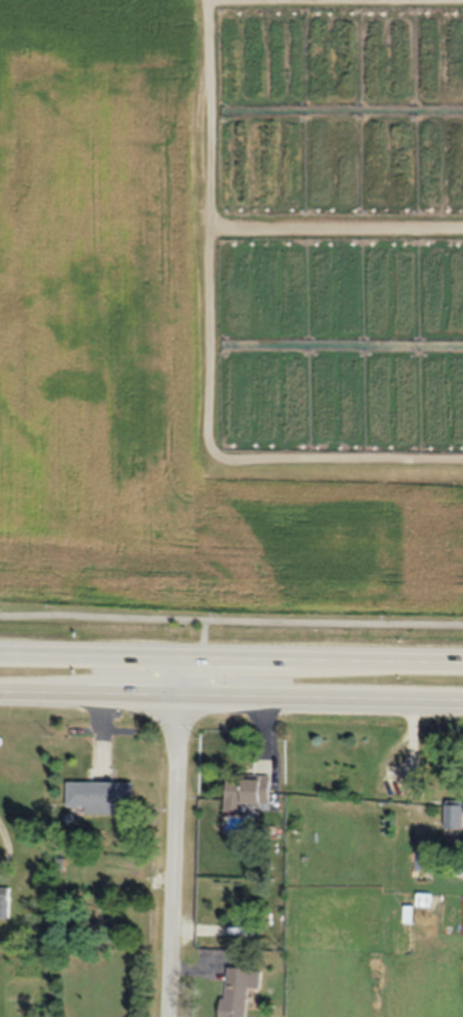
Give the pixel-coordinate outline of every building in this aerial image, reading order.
[(244,814),(244,804),(270,804),(270,779),(227,778),(227,813),(244,814)] [(117,815),(117,807),(135,807),(135,782),(69,781),(69,806),(87,806),(87,815),(117,815)] [(446,801),(446,829),(462,829),(462,801),(446,801)] [(415,869),(430,869),(431,851),(416,850),(415,869)] [(11,887),(0,887),(0,918),(11,918),(11,887)] [(262,970),(226,969),(223,1016),(248,1016),(249,988),(261,989),(262,970)]
